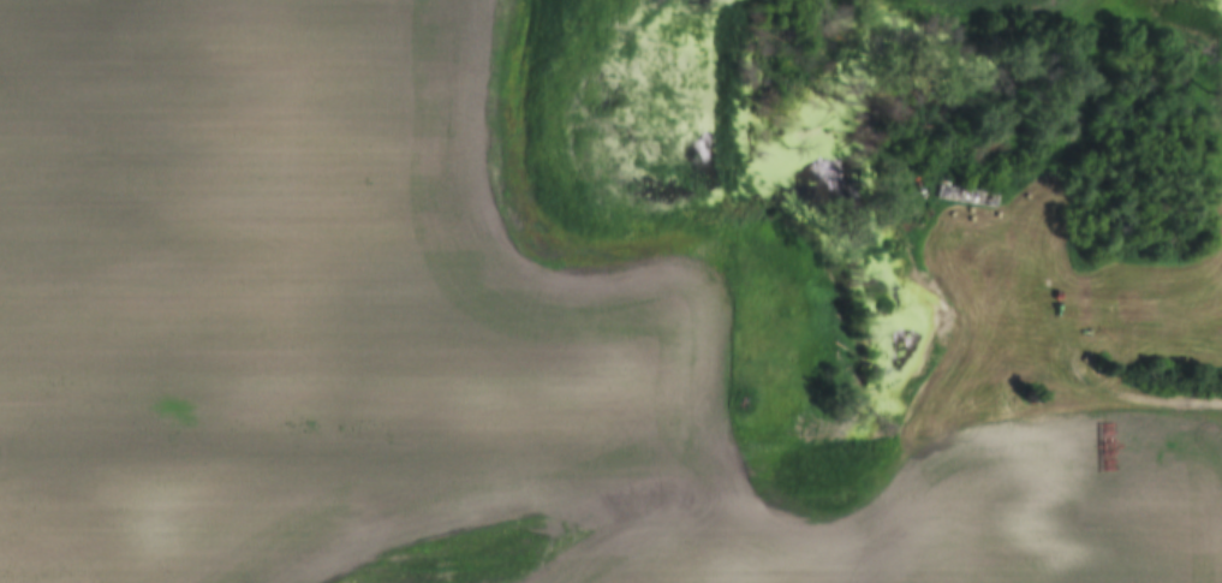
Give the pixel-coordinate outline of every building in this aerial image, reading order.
[(934,200),(995,208),(997,193),(936,185),(934,200)]
